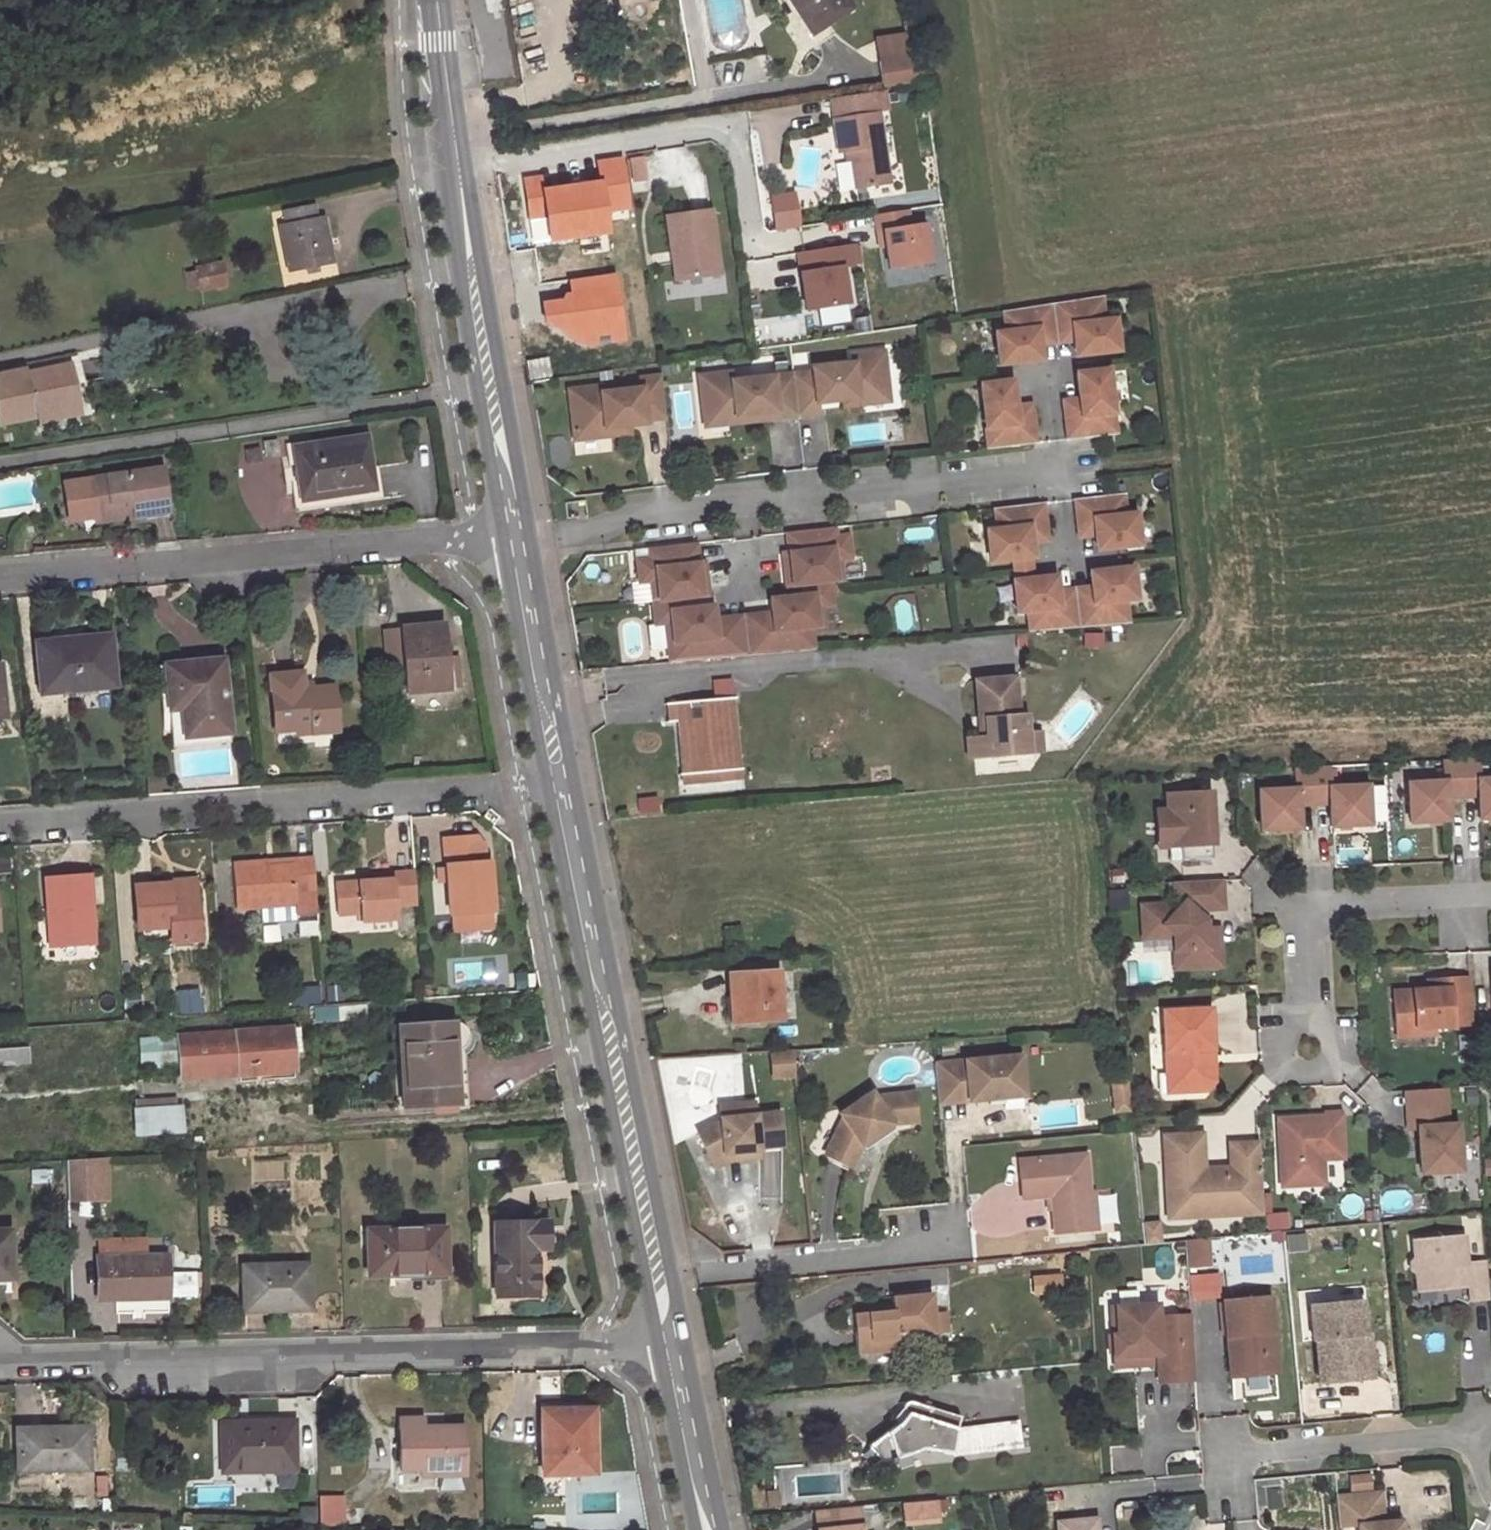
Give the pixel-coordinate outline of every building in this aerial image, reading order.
[(811,35),(853,7),(849,0),(788,0),(811,35)] [(912,31),(875,34),(880,84),(916,81),(912,31)] [(890,186),(876,95),(830,102),(838,154),(850,152),(857,191),(890,186)] [(801,188),(825,182),(821,167),(828,166),(822,144),(792,150),(801,188)] [(630,183),(644,181),(641,160),(627,162),(630,183)] [(771,193),(773,212),(795,209),(792,191),(771,193)] [(288,271),(330,263),(321,218),(314,219),(311,205),(282,210),(285,225),(278,226),(288,271)] [(926,218),(911,221),(909,207),(873,214),(883,269),(934,261),(926,218)] [(707,211),(662,218),(667,254),(675,253),(679,280),(716,275),(707,211)] [(846,262),(860,261),(859,243),(796,248),(801,310),(814,309),(815,324),(851,321),(846,262)] [(679,280),(675,253),(667,254),(672,282),(679,280)] [(200,290),(224,286),(220,265),(196,270),(197,273),(187,275),(190,290),(200,288),(200,290)] [(589,270),(550,273),(555,339),(594,336),(589,270)] [(999,369),(1041,365),(1040,350),(1039,341),(1073,337),(1074,346),(1076,361),(1118,356),(1115,325),(1103,326),(1101,302),(1004,316),(1006,337),(996,338),(999,369)] [(1073,337),(1039,341),(1040,350),(1074,346),(1073,337)] [(812,374),(793,376),(797,418),(818,416),(817,405),(843,402),(888,398),(884,354),(852,357),(853,366),(812,370),(812,374)] [(549,377),(546,357),(526,362),(529,380),(549,377)] [(0,375),(0,424),(35,417),(34,414),(77,405),(68,366),(26,375),(25,369),(0,375)] [(1080,411),(1064,413),(1067,443),(1115,438),(1108,373),(1077,376),(1079,402),(1080,411)] [(731,374),(699,377),(704,421),(775,414),(776,420),(797,418),(793,376),(732,382),(731,374)] [(601,393),(569,396),(573,440),(605,436),(604,428),(628,426),(645,424),(645,420),(664,418),(660,376),(639,379),(640,389),(601,393)] [(1012,383),(980,386),(987,451),(1035,446),(1031,416),(1016,418),(1015,409),(1012,383)] [(600,386),(568,389),(569,396),(601,393),(600,386)] [(888,398),(843,402),(844,410),(889,405),(888,398)] [(1079,402),(1063,404),(1064,413),(1080,411),(1079,402)] [(35,417),(36,424),(78,415),(77,405),(34,414),(35,417)] [(1030,407),(1015,409),(1016,418),(1031,416),(1030,407)] [(775,414),(704,421),(705,428),(776,420),(775,414)] [(604,428),(605,436),(629,434),(628,426),(604,428)] [(573,442),(575,455),(614,450),(613,437),(573,442)] [(374,500),(365,438),(301,448),(292,449),(299,498),(292,499),(294,512),(374,500)] [(300,441),(284,445),(292,499),(299,498),(292,449),(301,448),(300,441)] [(88,498),(90,514),(124,509),(124,504),(127,504),(129,515),(147,513),(163,510),(156,467),(59,481),(61,501),(88,498)] [(1121,496),(1073,501),(1076,530),(1092,528),(1093,537),(1095,552),(1137,548),(1134,516),(1123,517),(1121,496)] [(71,517),(90,514),(88,498),(61,501),(63,511),(71,517)] [(91,521),(129,515),(127,504),(124,504),(124,509),(90,514),(91,521)] [(1028,559),(1030,559),(1029,543),(1028,535),(1044,534),(1041,505),(993,509),(996,530),(985,532),(988,563),(1011,561),(1028,559)] [(148,519),(162,517),(165,516),(163,510),(147,513),(148,519)] [(694,542),(647,547),(648,557),(635,558),(637,581),(648,580),(653,623),(662,622),(666,662),(812,650),(809,626),(822,624),(820,604),(832,603),(829,580),(841,579),(838,559),(848,558),(846,535),(834,536),(833,527),(785,532),(788,552),(781,552),(785,585),(800,583),(802,594),(769,598),(770,611),(771,620),(713,627),(712,618),(711,604),(678,608),(677,596),(706,593),(703,561),(697,561),(694,542)] [(1092,528),(1076,530),(1077,538),(1093,537),(1092,528)] [(1044,534),(1028,535),(1029,543),(1045,542),(1044,534)] [(1028,559),(1011,561),(1013,581),(1030,579),(1028,559)] [(1025,612),(1027,632),(1126,624),(1123,601),(1134,600),(1130,568),(1088,573),(1090,588),(1090,596),(1056,600),(1055,592),(1053,577),(1030,579),(1013,581),(1011,581),(1014,613),(1025,612)] [(1090,588),(1055,592),(1056,600),(1090,596),(1090,588)] [(770,611),(712,618),(713,627),(771,620),(770,611)] [(447,690),(441,625),(400,628),(406,694),(447,690)] [(113,686),(108,636),(34,644),(39,694),(113,686)] [(227,732),(220,660),(163,666),(166,690),(173,689),(177,689),(182,737),(227,732)] [(336,730),(332,688),(302,690),(300,672),(268,676),(274,731),(312,728),(312,732),(336,730)] [(1013,678),(974,681),(979,737),(985,736),(988,759),(1028,754),(1026,731),(1025,713),(1017,714),(1013,678)] [(182,737),(177,689),(173,689),(166,690),(172,749),(179,748),(189,747),(228,743),(227,732),(182,737)] [(730,698),(667,702),(669,722),(685,720),(687,755),(681,755),(683,774),(702,772),(701,766),(718,765),(718,772),(736,770),(730,698)] [(1039,730),(1026,731),(1028,754),(1041,753),(1039,730)] [(979,737),(965,738),(967,760),(988,759),(985,736),(979,737)] [(1445,762),(1446,783),(1409,785),(1411,824),(1449,822),(1448,800),(1480,798),(1481,821),(1490,820),(1490,781),(1480,782),(1479,760),(1445,762)] [(1329,767),(1295,769),(1296,791),(1259,792),(1261,831),(1299,829),(1298,806),(1330,804),(1331,828),(1369,826),(1367,787),(1330,789),(1329,767)] [(1210,792),(1167,794),(1168,811),(1169,848),(1181,848),(1182,863),(1214,861),(1210,792)] [(485,809),(478,819),(488,827),(495,817),(485,809)] [(1169,848),(1168,811),(1157,811),(1159,849),(1169,848)] [(438,840),(444,914),(446,914),(489,911),(485,859),(481,859),(479,846),(472,838),(438,840)] [(235,908),(293,904),(293,891),(313,890),(311,857),(291,858),(291,865),(266,868),(265,860),(231,862),(235,908)] [(291,858),(265,860),(266,868),(291,865),(291,858)] [(356,921),(393,918),(392,905),(414,903),(412,869),(388,871),(389,878),(357,881),(333,883),(335,916),(356,914),(356,921)] [(357,881),(389,878),(388,871),(356,874),(357,881)] [(54,912),(56,948),(94,945),(89,875),(45,879),(48,912),(54,912)] [(1221,880),(1174,883),(1175,904),(1151,905),(1152,926),(1162,926),(1173,937),(1174,951),(1183,951),(1184,968),(1220,967),(1218,928),(1205,929),(1205,920),(1201,910),(1223,909),(1221,880)] [(192,881),(167,883),(168,885),(169,893),(193,892),(192,881)] [(196,938),(193,892),(169,893),(168,885),(134,887),(137,929),(169,926),(170,941),(196,938)] [(1152,926),(1151,905),(1141,906),(1142,938),(1173,937),(1162,926),(1152,926)] [(1183,951),(1174,951),(1174,969),(1184,968),(1183,951)] [(777,972),(728,975),(731,1022),(780,1020),(777,972)] [(1472,1025),(1469,978),(1427,981),(1428,985),(1428,990),(1414,991),(1393,992),(1396,1030),(1434,1028),(1472,1025)] [(1210,1010),(1163,1012),(1165,1052),(1176,1052),(1178,1092),(1206,1091),(1214,1082),(1210,1010)] [(453,1022),(397,1026),(401,1107),(452,1104),(449,1052),(453,1052),(455,1052),(458,1051),(460,1050),(463,1048),(465,1044),(467,1037),(466,1032),(464,1028),(461,1025),(457,1023),(453,1022)] [(1434,1028),(1396,1030),(1396,1037),(1434,1035),(1434,1028)] [(292,1069),(289,1029),(177,1037),(179,1064),(180,1078),(292,1069)] [(177,1037),(139,1040),(141,1067),(179,1064),(177,1037)] [(26,1049),(0,1051),(0,1063),(27,1061),(26,1049)] [(453,1052),(449,1052),(452,1104),(463,1103),(460,1050),(458,1051),(455,1052),(453,1052)] [(792,1050),(772,1051),(774,1078),(795,1076),(792,1050)] [(1176,1052),(1165,1052),(1167,1093),(1178,1092),(1176,1052)] [(970,1102),(1025,1097),(1021,1057),(935,1065),(938,1097),(969,1094),(970,1102)] [(1127,1078),(1111,1080),(1115,1112),(1130,1111),(1127,1078)] [(912,1095),(874,1099),(871,1094),(840,1115),(844,1120),(826,1155),(851,1168),(861,1146),(891,1125),(915,1123),(912,1095)] [(939,1105),(970,1102),(969,1094),(938,1097),(939,1105)] [(184,1133),(182,1104),(132,1107),(133,1135),(184,1133)] [(754,1105),(719,1109),(720,1124),(697,1135),(710,1162),(723,1155),(758,1152),(758,1150),(782,1148),(779,1115),(755,1117),(754,1105)] [(1446,1108),(1407,1110),(1408,1129),(1417,1129),(1420,1174),(1459,1171),(1456,1125),(1447,1126),(1446,1108)] [(1341,1114),(1325,1114),(1325,1118),(1278,1120),(1281,1187),(1324,1185),(1323,1161),(1343,1160),(1341,1114)] [(1195,1135),(1197,1177),(1204,1177),(1202,1134),(1195,1135)] [(1197,1177),(1195,1135),(1164,1136),(1168,1219),(1263,1214),(1259,1143),(1237,1144),(1239,1175),(1231,1176),(1204,1177),(1197,1177)] [(1237,1144),(1230,1144),(1231,1176),(1239,1175),(1237,1144)] [(723,1155),(710,1162),(714,1169),(725,1163),(759,1159),(758,1152),(723,1155)] [(68,1202),(110,1199),(108,1156),(65,1158),(68,1202)] [(1086,1156),(1019,1162),(1022,1199),(1052,1197),(1055,1233),(1092,1229),(1086,1156)] [(547,1247),(546,1220),(493,1222),(495,1296),(534,1295),(533,1248),(547,1247)] [(443,1266),(442,1228),(366,1230),(367,1275),(409,1274),(408,1267),(443,1266)] [(8,1231),(0,1231),(0,1279),(10,1279),(8,1231)] [(1464,1236),(1412,1241),(1414,1258),(1410,1263),(1410,1271),(1415,1275),(1417,1292),(1467,1287),(1469,1301),(1490,1299),(1486,1261),(1466,1263),(1464,1236)] [(1186,1238),(1186,1264),(1207,1264),(1207,1238),(1186,1238)] [(167,1296),(166,1256),(96,1258),(97,1298),(167,1296)] [(308,1308),(307,1266),(243,1267),(244,1309),(308,1308)] [(1188,1299),(1220,1298),(1219,1272),(1187,1273),(1188,1299)] [(890,1309),(851,1313),(855,1355),(897,1352),(896,1338),(935,1334),(931,1293),(889,1297),(890,1309)] [(1268,1298),(1223,1303),(1230,1377),(1275,1373),(1268,1298)] [(1361,1302),(1309,1306),(1312,1341),(1315,1341),(1319,1383),(1361,1380),(1357,1336),(1364,1335),(1361,1302)] [(1155,1305),(1115,1307),(1117,1335),(1112,1336),(1113,1356),(1156,1353),(1157,1363),(1158,1381),(1193,1379),(1190,1316),(1156,1318),(1155,1305)] [(1364,1335),(1357,1336),(1361,1380),(1368,1379),(1372,1379),(1368,1335),(1364,1335)] [(1156,1353),(1113,1356),(1114,1366),(1157,1363),(1156,1353)] [(896,1423),(866,1445),(884,1462),(922,1449),(953,1456),(1021,1447),(1018,1421),(959,1428),(926,1418),(929,1407),(908,1401),(905,1401),(901,1403),(900,1408),(902,1411),(906,1412),(896,1423)] [(593,1473),(591,1409),(540,1411),(541,1475),(593,1473)] [(462,1473),(461,1427),(421,1428),(421,1419),(399,1420),(401,1469),(420,1469),(420,1475),(462,1473)] [(293,1469),(291,1422),(221,1424),(222,1463),(239,1463),(239,1470),(293,1469)] [(87,1469),(86,1426),(42,1427),(42,1436),(15,1437),(16,1471),(87,1469)] [(42,1427),(15,1428),(15,1437),(42,1436),(42,1427)] [(1357,1475),(1358,1490),(1371,1489),(1369,1474),(1357,1475)] [(1335,1497),(1337,1528),(1357,1526),(1358,1529),(1400,1529),(1399,1521),(1382,1523),(1379,1493),(1335,1497)] [(344,1522),(344,1495),(318,1494),(318,1521),(344,1522)] [(940,1521),(939,1499),(901,1501),(902,1523),(940,1521)] [(820,1509),(822,1529),(865,1525),(864,1505),(820,1509)] [(1057,1522),(1058,1529),(1096,1529),(1095,1518),(1057,1522)]
